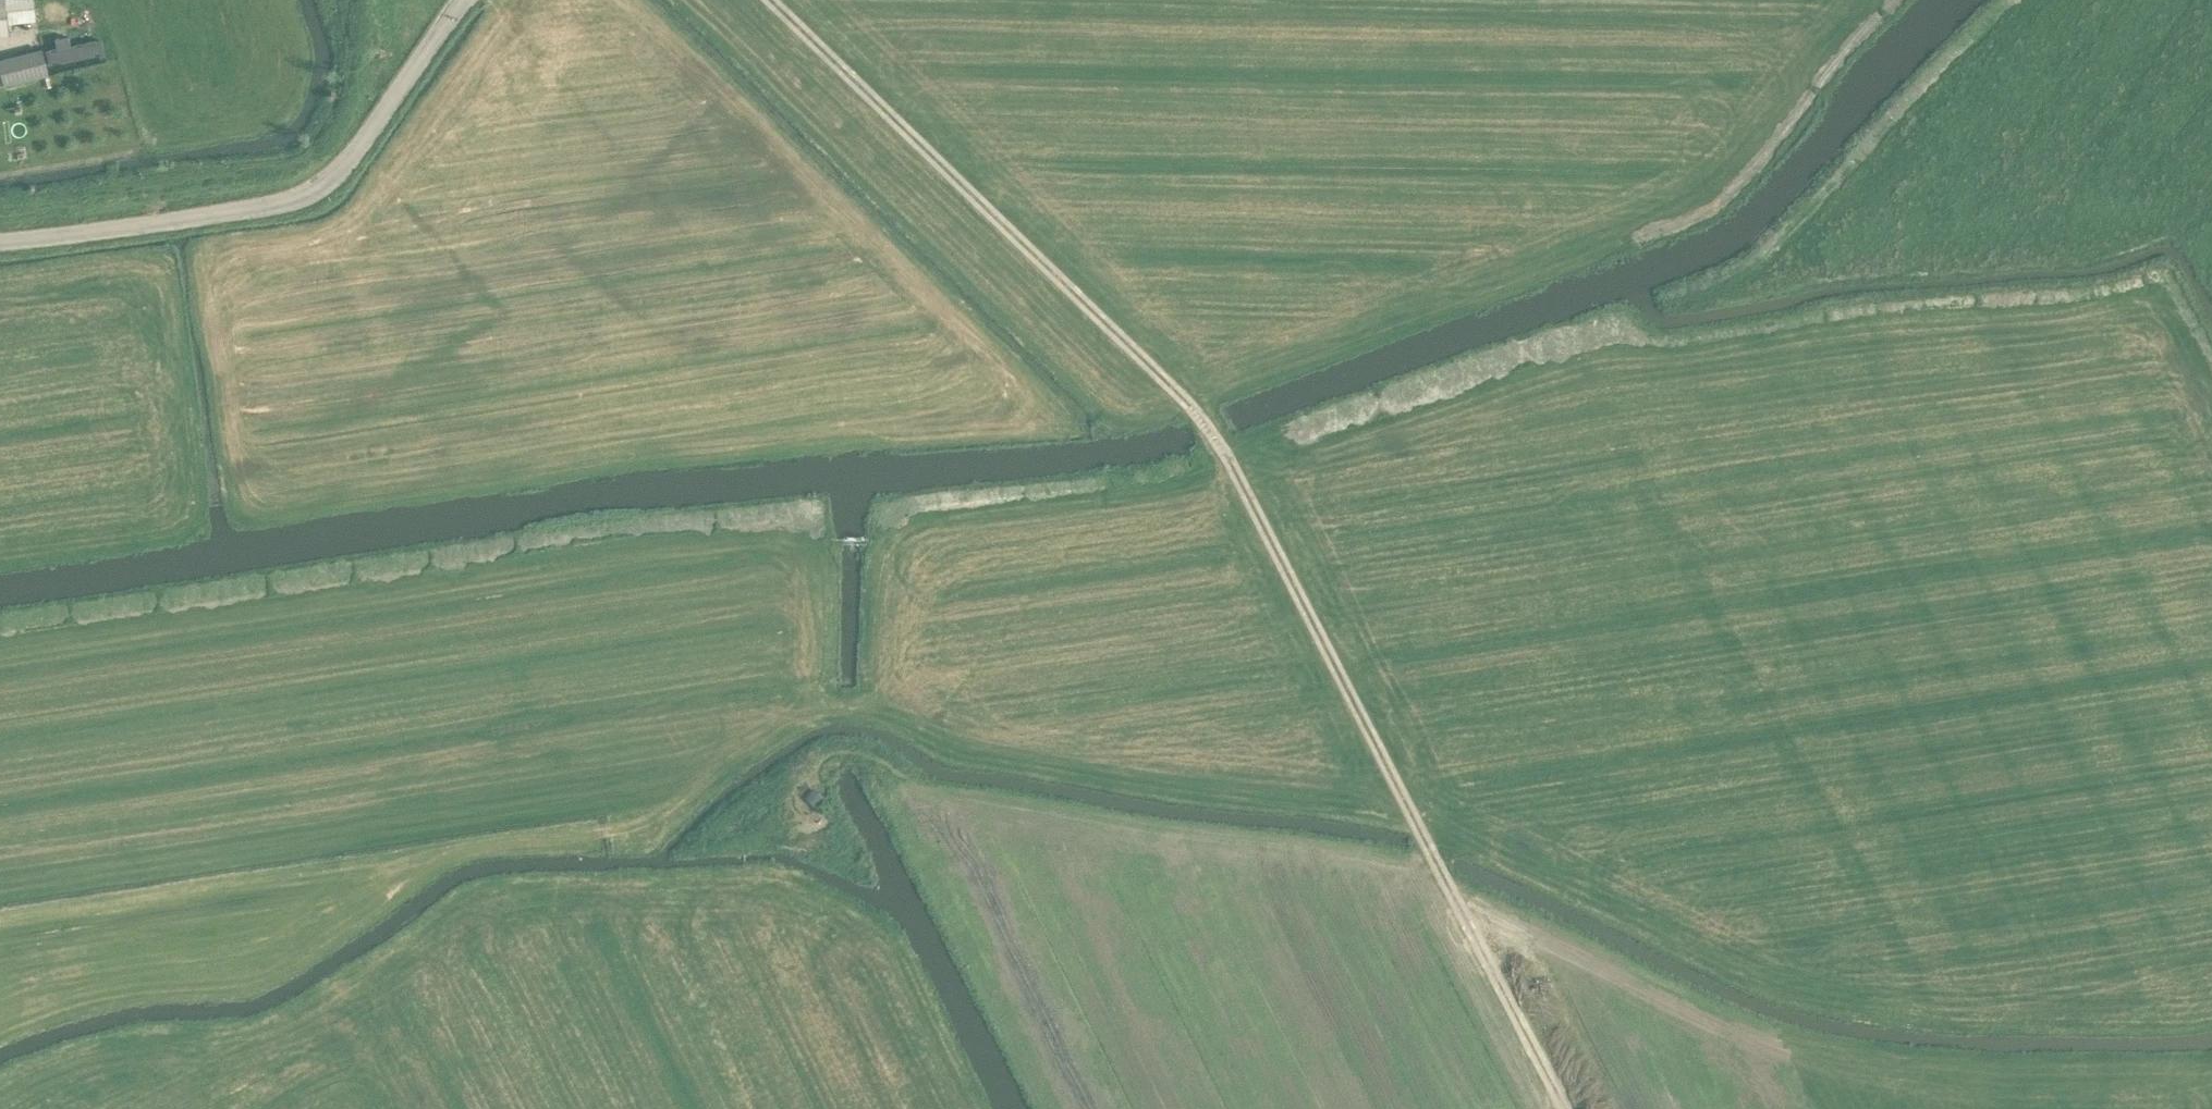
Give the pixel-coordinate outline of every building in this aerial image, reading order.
[(38,33),(35,0),(0,0),(0,37),(38,33)] [(55,65),(104,55),(100,37),(51,47),(55,65)] [(48,75),(42,49),(0,58),(0,86),(48,75)]
